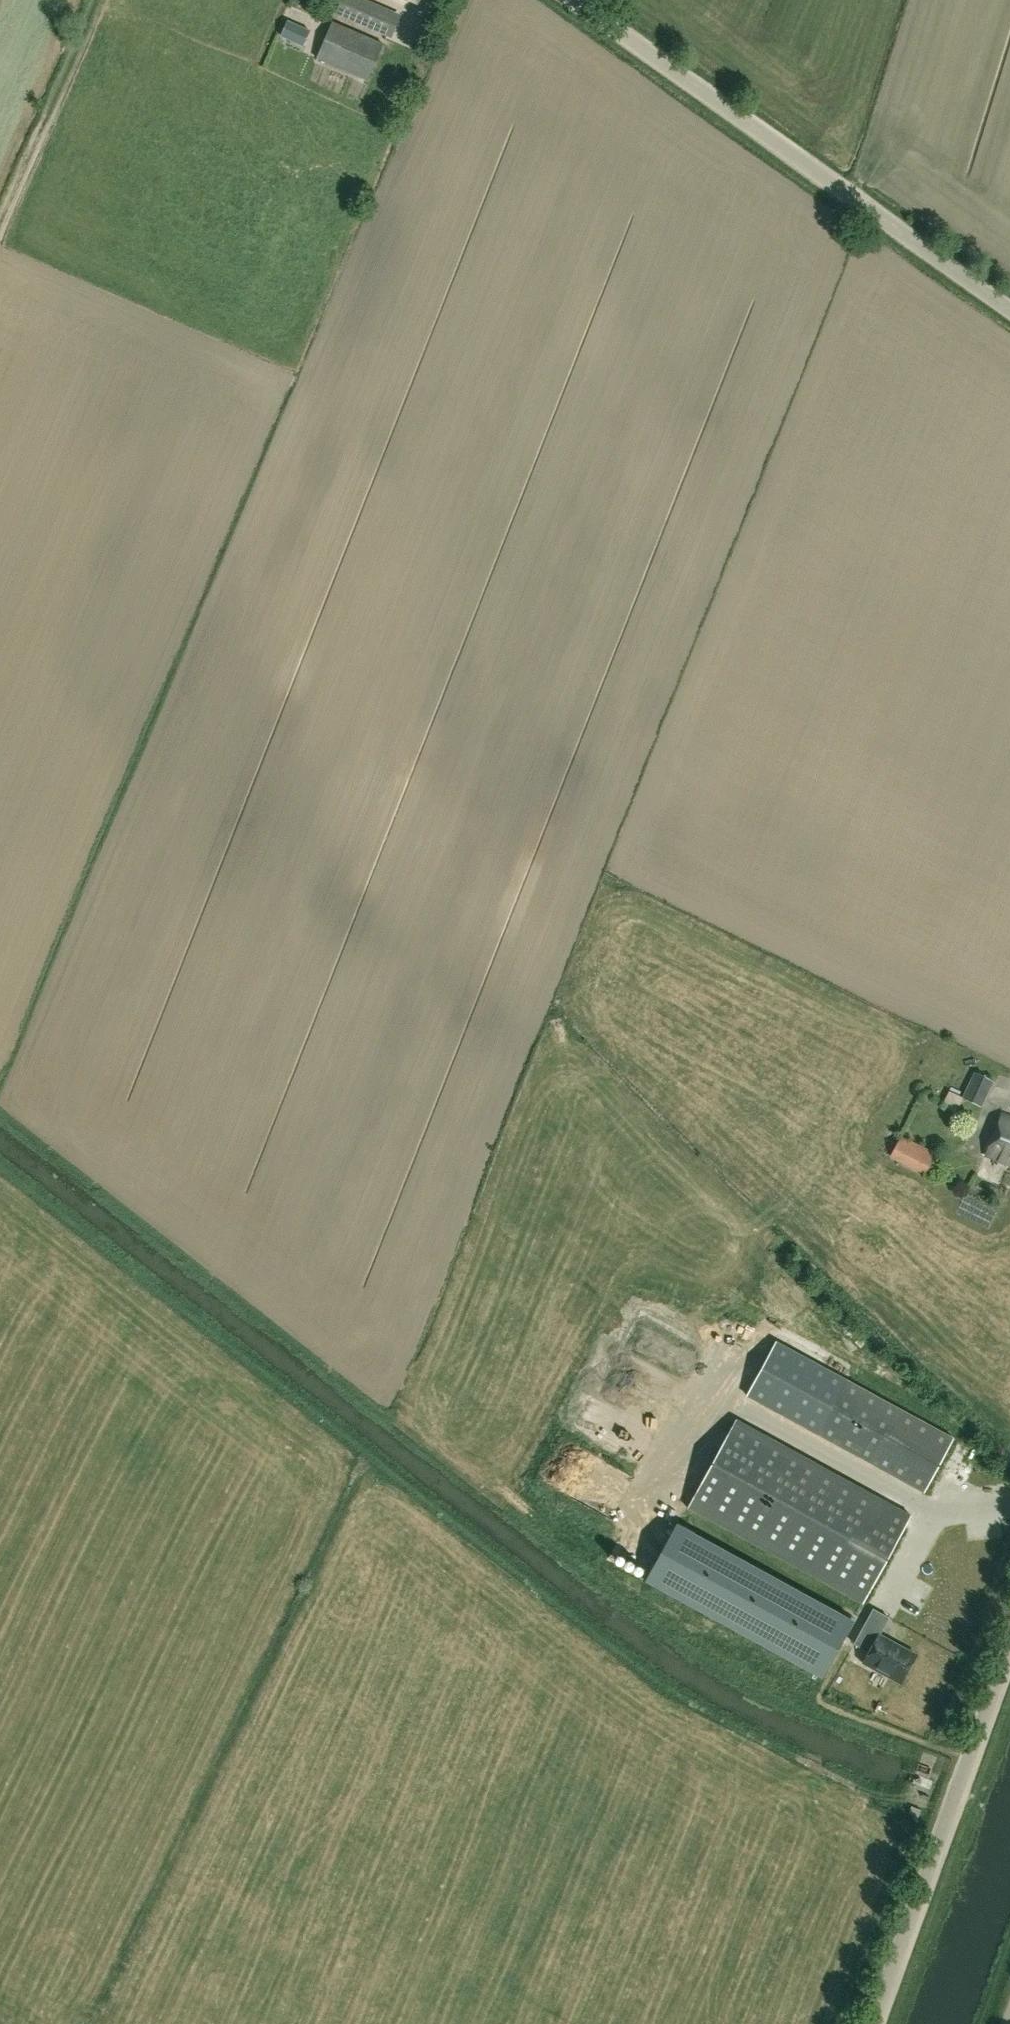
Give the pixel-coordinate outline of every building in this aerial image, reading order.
[(364,0),(342,0),(336,14),(387,36),(396,14),(364,0)] [(384,44),(333,21),(317,57),(369,80),(384,44)] [(289,43),(296,26),(288,23),(280,39),(289,43)] [(974,1071),(962,1097),(982,1106),(994,1080),(974,1071)] [(1001,1114),(985,1153),(1009,1164),(1009,1118),(1001,1114)] [(901,1135),(890,1157),(925,1174),(937,1152),(901,1135)] [(924,1494),(953,1440),(767,1339),(738,1393),(924,1494)] [(688,1508),(863,1605),(911,1518),(736,1421),(688,1508)] [(676,1523),(645,1580),(822,1677),(853,1621),(676,1523)] [(873,1611),(854,1646),(869,1654),(863,1664),(901,1685),(916,1657),(879,1637),(889,1619),(873,1611)]
